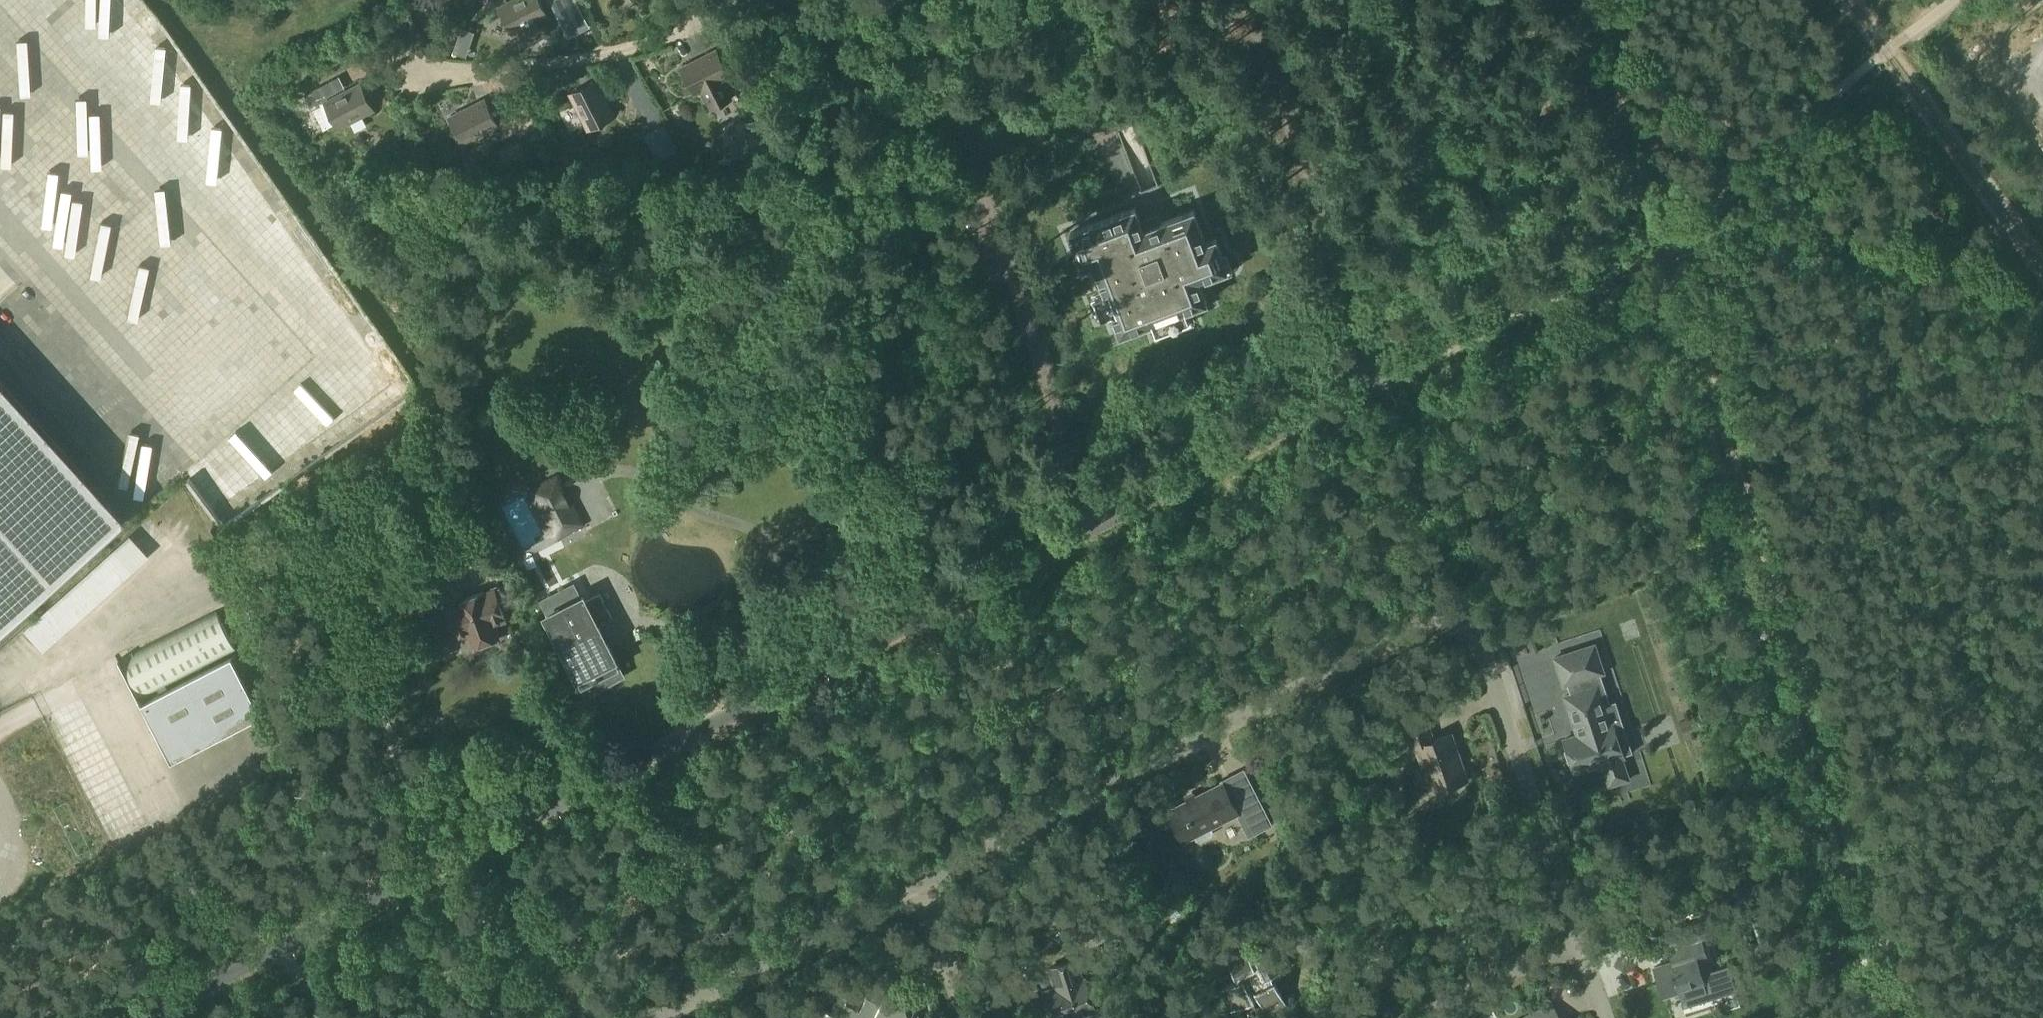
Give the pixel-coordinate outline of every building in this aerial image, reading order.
[(504,13),(502,23),(511,26),(514,32),(521,28),(529,42),(547,33),(540,19),(548,15),(540,0),(515,0),(501,7),(504,13)] [(589,26),(578,4),(557,15),(568,36),(589,26)] [(722,35),(718,28),(712,30),(709,32),(713,40),(722,35)] [(717,50),(683,68),(686,74),(684,83),(692,87),(695,93),(703,89),(712,108),(732,98),(722,79),(729,75),(735,86),(746,81),(732,53),(721,58),(717,50)] [(572,94),(589,128),(595,125),(604,127),(608,118),(614,115),(597,81),(572,94)] [(322,105),(333,126),(345,120),(347,124),(374,110),(371,104),(372,95),(364,91),(361,85),(322,105)] [(451,118),(454,124),(453,133),(461,137),(464,143),(498,125),(485,100),(451,118)] [(508,116),(499,121),(507,136),(516,131),(508,116)] [(1069,234),(1078,256),(1088,253),(1103,294),(1091,298),(1099,319),(1111,314),(1119,336),(1152,324),(1156,334),(1178,325),(1175,315),(1206,303),(1198,282),(1217,275),(1213,263),(1223,260),(1215,240),(1205,244),(1193,212),(1143,231),(1135,209),(1069,234)] [(26,312),(19,305),(0,323),(0,337),(26,312)] [(286,334),(305,352),(319,337),(300,319),(286,334)] [(256,392),(263,385),(227,347),(220,354),(256,392)] [(222,379),(216,384),(235,406),(241,401),(222,379)] [(121,517),(0,384),(0,626),(121,517)] [(145,404),(182,448),(212,423),(181,386),(171,395),(164,388),(145,404)] [(49,420),(56,428),(72,413),(66,406),(49,420)] [(121,423),(114,430),(152,464),(159,456),(121,423)] [(126,493),(133,486),(95,448),(88,455),(126,493)] [(578,520),(557,476),(527,490),(549,534),(578,520)] [(561,529),(548,535),(565,572),(578,565),(561,529)] [(450,566),(423,576),(432,601),(459,591),(450,566)] [(538,607),(575,589),(568,575),(531,593),(538,607)] [(459,591),(432,601),(445,607),(456,638),(468,634),(473,647),(498,638),(493,625),(498,624),(505,621),(500,606),(497,607),(491,590),(483,593),(482,592),(462,600),(459,591)] [(545,616),(586,695),(623,676),(598,627),(613,620),(599,595),(585,602),(582,597),(545,616)] [(118,660),(140,704),(170,762),(261,715),(229,654),(236,650),(215,610),(118,660)] [(1566,684),(1569,695),(1564,697),(1574,728),(1575,728),(1578,735),(1564,740),(1567,750),(1563,751),(1568,764),(1571,763),(1575,773),(1600,764),(1608,786),(1629,779),(1621,757),(1622,757),(1622,756),(1632,753),(1622,722),(1612,725),(1612,724),(1610,724),(1597,686),(1593,687),(1590,676),(1602,672),(1594,645),(1554,658),(1562,685),(1566,684)] [(1405,731),(1411,749),(1416,748),(1432,794),(1468,782),(1452,734),(1434,741),(1428,723),(1405,731)] [(1243,772),(1220,784),(1236,815),(1236,816),(1247,838),(1271,826),(1243,772)] [(1220,785),(1167,812),(1181,840),(1192,834),(1197,843),(1212,835),(1209,829),(1236,816),(1236,815),(1220,784),(1220,785)] [(1680,803),(1684,815),(1695,811),(1691,799),(1680,803)] [(1220,990),(1231,1011),(1259,997),(1268,1014),(1287,1004),(1272,974),(1292,964),(1282,944),(1251,959),(1243,943),(1223,952),(1238,981),(1220,990)] [(1662,963),(1654,966),(1664,996),(1678,991),(1682,1004),(1707,996),(1703,983),(1705,982),(1697,958),(1695,952),(1682,957),(1662,963)] [(1053,1017),(1077,1017),(1096,1012),(1086,980),(1082,981),(1076,960),(1050,968),(1055,982),(1057,981),(1059,988),(1045,993),(1053,1017)] [(916,1006),(887,991),(880,1005),(867,998),(860,1013),(845,1005),(838,1017),(910,1017),(916,1006)]
